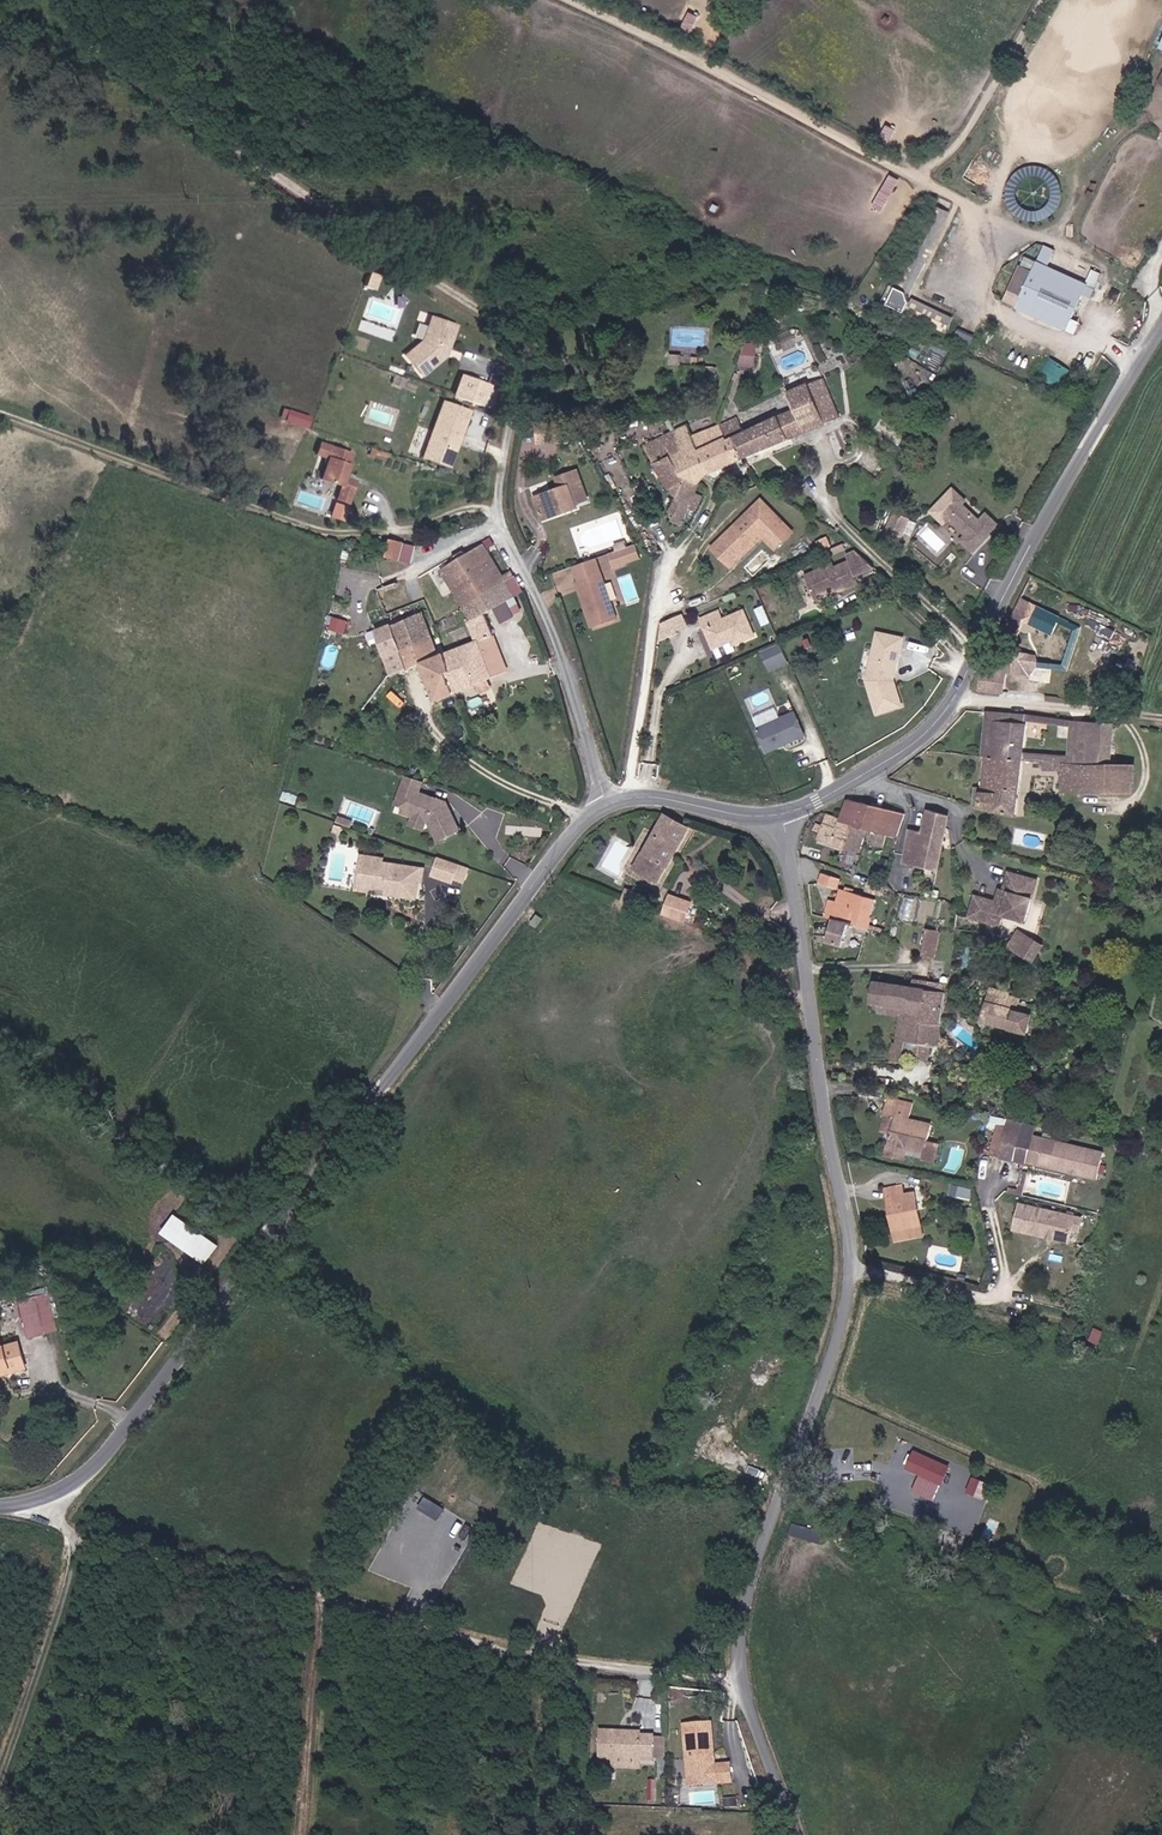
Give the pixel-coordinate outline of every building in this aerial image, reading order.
[(683,26),(692,30),(700,14),(691,9),(683,26)] [(888,141),(897,128),(889,123),(880,136),(888,141)] [(891,192),(900,176),(892,172),(883,188),(891,192)] [(1025,204),(1016,204),(1016,216),(1062,215),(1061,178),(1035,178),(1035,191),(1025,191),(1025,204)] [(936,222),(900,304),(910,309),(946,227),(936,222)] [(1075,307),(1080,297),(1031,274),(1027,283),(1075,307)] [(376,279),(367,277),(363,291),(371,294),(376,279)] [(893,282),(885,299),(889,301),(897,285),(893,282)] [(1065,330),(1003,301),(998,312),(1068,345),(1073,333),(1065,330)] [(425,378),(446,359),(454,331),(429,323),(423,345),(407,360),(425,378)] [(743,340),(741,362),(757,363),(759,341),(743,340)] [(1043,374),(1061,380),(1067,363),(1049,357),(1043,374)] [(485,405),(491,384),(465,377),(460,397),(485,405)] [(495,407),(500,387),(491,384),(485,405),(495,407)] [(793,401),(716,433),(721,450),(729,449),(739,467),(834,427),(819,388),(792,398),(793,401)] [(447,403),(435,449),(442,463),(458,468),(474,411),(447,403)] [(310,425),(313,412),(288,407),(285,420),(310,425)] [(685,433),(675,437),(684,460),(673,465),(681,485),(697,493),(704,482),(739,467),(729,449),(721,450),(716,433),(714,431),(689,441),(685,433)] [(684,460),(675,437),(643,451),(661,496),(675,493),(658,518),(661,521),(657,527),(664,532),(668,524),(676,528),(684,514),(691,517),(700,501),(694,497),(697,493),(681,485),(673,465),(684,460)] [(442,463),(435,449),(431,461),(442,463)] [(359,463),(326,453),(323,465),(334,469),(327,490),(348,496),(344,510),(357,514),(363,491),(352,487),(359,463)] [(532,500),(539,519),(562,511),(563,516),(575,512),(567,488),(532,500)] [(585,501),(582,493),(570,497),(574,506),(585,501)] [(963,509),(950,496),(928,519),(940,531),(946,526),(963,543),(958,549),(970,560),(996,534),(984,523),(976,530),(959,513),(963,509)] [(777,549),(796,531),(770,505),(764,510),(757,503),(712,546),(726,561),(758,531),(777,549)] [(562,511),(539,519),(541,525),(563,516),(562,511)] [(905,526),(891,520),(881,543),(895,549),(905,526)] [(881,569),(864,553),(853,556),(855,562),(833,569),(830,563),(807,572),(815,592),(838,584),(841,590),(865,582),(862,575),(881,569)] [(512,601),(500,586),(486,567),(476,554),(438,583),(468,634),(464,638),(468,648),(441,662),(459,701),(509,676),(483,623),(512,601)] [(403,576),(411,559),(398,555),(392,572),(403,576)] [(593,564),(572,570),(576,585),(598,579),(593,564)] [(558,593),(574,590),(569,566),(554,570),(558,593)] [(1034,596),(1039,598),(1045,583),(1030,576),(1006,631),(1017,636),(1034,596)] [(612,625),(598,579),(576,585),(590,632),(612,625)] [(516,597),(506,580),(500,586),(512,601),(516,597)] [(838,584),(815,592),(818,598),(841,590),(838,584)] [(393,593),(376,601),(392,638),(412,631),(398,601),(393,593)] [(812,607),(816,616),(822,613),(819,604),(812,607)] [(805,620),(816,616),(812,607),(800,610),(805,620)] [(733,645),(756,637),(745,609),(722,619),(719,611),(702,618),(713,647),(731,641),(733,645)] [(326,626),(347,632),(351,618),(330,612),(326,626)] [(663,622),(659,642),(683,634),(682,629),(690,626),(687,614),(663,622)] [(1087,615),(1084,625),(1114,635),(1117,625),(1087,615)] [(1053,630),(1055,624),(1039,619),(1037,625),(1053,630)] [(412,631),(392,638),(377,645),(386,665),(389,663),(395,677),(388,680),(392,688),(420,675),(439,710),(459,701),(441,662),(431,644),(422,625),(412,631)] [(902,702),(893,677),(901,636),(876,631),(867,678),(877,711),(902,702)] [(790,661),(781,641),(761,649),(771,669),(790,661)] [(983,689),(1008,693),(1008,672),(984,670),(983,689)] [(1020,726),(981,722),(977,766),(1015,771),(1020,726)] [(799,748),(788,723),(750,741),(761,765),(799,748)] [(1078,775),(1083,733),(1064,731),(1061,773),(1078,775)] [(1104,773),(1107,735),(1083,733),(1078,775),(1061,773),(1054,773),(1052,797),(1101,802),(1104,773)] [(977,766),(971,766),(970,773),(976,774),(972,812),(1010,821),(1015,771),(977,766)] [(1124,804),(1127,776),(1104,773),(1101,802),(1124,804)] [(420,780),(403,774),(394,802),(402,805),(400,810),(428,819),(438,839),(459,827),(444,800),(439,798),(435,800),(428,798),(426,794),(416,791),(420,780)] [(892,846),(898,824),(841,807),(836,826),(836,830),(861,838),(864,838),(892,846)] [(334,821),(349,826),(352,818),(337,813),(334,821)] [(635,871),(655,883),(688,831),(667,818),(635,871)] [(929,879),(941,827),(924,821),(918,844),(904,840),(895,870),(929,879)] [(818,839),(804,835),(802,848),(854,862),(861,838),(836,830),(836,826),(822,822),(818,839)] [(343,834),(345,828),(333,824),(331,830),(343,834)] [(437,856),(431,873),(451,880),(452,877),(462,880),(467,866),(437,856)] [(356,883),(362,858),(358,857),(352,886),(382,893),(384,885),(380,884),(375,887),(356,883)] [(421,871),(362,858),(356,883),(375,887),(380,884),(384,885),(382,893),(411,899),(415,882),(418,883),(421,871)] [(1038,876),(1064,883),(1065,875),(1049,871),(1050,862),(1041,860),(1038,876)] [(831,892),(835,880),(817,874),(814,886),(831,892)] [(1001,915),(1026,930),(1035,897),(1007,891),(1001,915)] [(847,939),(859,943),(869,908),(833,897),(828,917),(817,914),(814,929),(822,931),(847,939)] [(672,898),(667,914),(689,922),(694,905),(672,898)] [(1024,938),(1026,930),(1001,915),(991,918),(973,913),(968,934),(1000,943),(1003,932),(1024,938)] [(929,925),(923,952),(937,955),(942,928),(929,925)] [(841,959),(847,939),(822,931),(816,951),(841,959)] [(1020,946),(1008,962),(1033,985),(1046,968),(1020,946)] [(943,1037),(947,1008),(878,995),(874,1022),(883,1024),(884,1017),(907,1021),(902,1053),(927,1059),(929,1047),(941,1048),(943,1037)] [(959,1012),(947,1008),(943,1037),(955,1039),(959,1012)] [(1042,1032),(1044,1023),(1044,1020),(1014,1009),(1005,1043),(1049,1058),(1056,1037),(1042,1032)] [(1058,1028),(1044,1023),(1042,1032),(1056,1037),(1058,1028)] [(938,1062),(941,1048),(929,1047),(927,1059),(938,1062)] [(927,1059),(902,1053),(898,1074),(924,1079),(927,1059)] [(875,1131),(881,1132),(883,1120),(877,1118),(875,1131)] [(887,1134),(881,1160),(897,1163),(918,1167),(923,1140),(902,1136),(904,1123),(883,1120),(881,1132),(887,1134)] [(1022,1171),(1032,1136),(997,1129),(991,1165),(1022,1171)] [(1103,1155),(1043,1146),(1039,1173),(1099,1183),(1103,1155)] [(897,1163),(881,1160),(880,1169),(896,1172),(897,1163)] [(883,1226),(886,1247),(908,1244),(903,1212),(893,1213),(893,1207),(875,1210),(878,1227),(883,1226)] [(172,1213),(162,1234),(210,1259),(221,1238),(172,1213)] [(1011,1240),(1018,1242),(1026,1217),(1018,1215),(1011,1240)] [(1026,1217),(1018,1242),(1049,1250),(1057,1226),(1026,1217)] [(1057,1226),(1049,1250),(1065,1254),(1068,1241),(1071,1230),(1057,1226)] [(1071,1230),(1068,1241),(1075,1242),(1078,1232),(1071,1230)] [(13,1324),(30,1322),(27,1290),(9,1293),(13,1324)] [(11,1365),(6,1335),(0,1336),(0,1366),(11,1365)] [(920,1472),(913,1489),(937,1499),(952,1462),(915,1446),(906,1466),(920,1472)] [(968,1490),(976,1493),(983,1477),(975,1473),(968,1490)] [(982,1479),(978,1493),(986,1496),(990,1481),(982,1479)] [(794,1520),(790,1532),(822,1541),(826,1530),(794,1520)] [(717,1782),(716,1764),(713,1724),(686,1726),(689,1780),(703,1779),(703,1785),(717,1784),(717,1782)] [(642,1735),(642,1732),(601,1730),(600,1760),(613,1761),(614,1755),(640,1756),(640,1761),(654,1762),(655,1735),(642,1735)] [(731,1763),(716,1764),(717,1782),(717,1784),(733,1784),(731,1763)]
